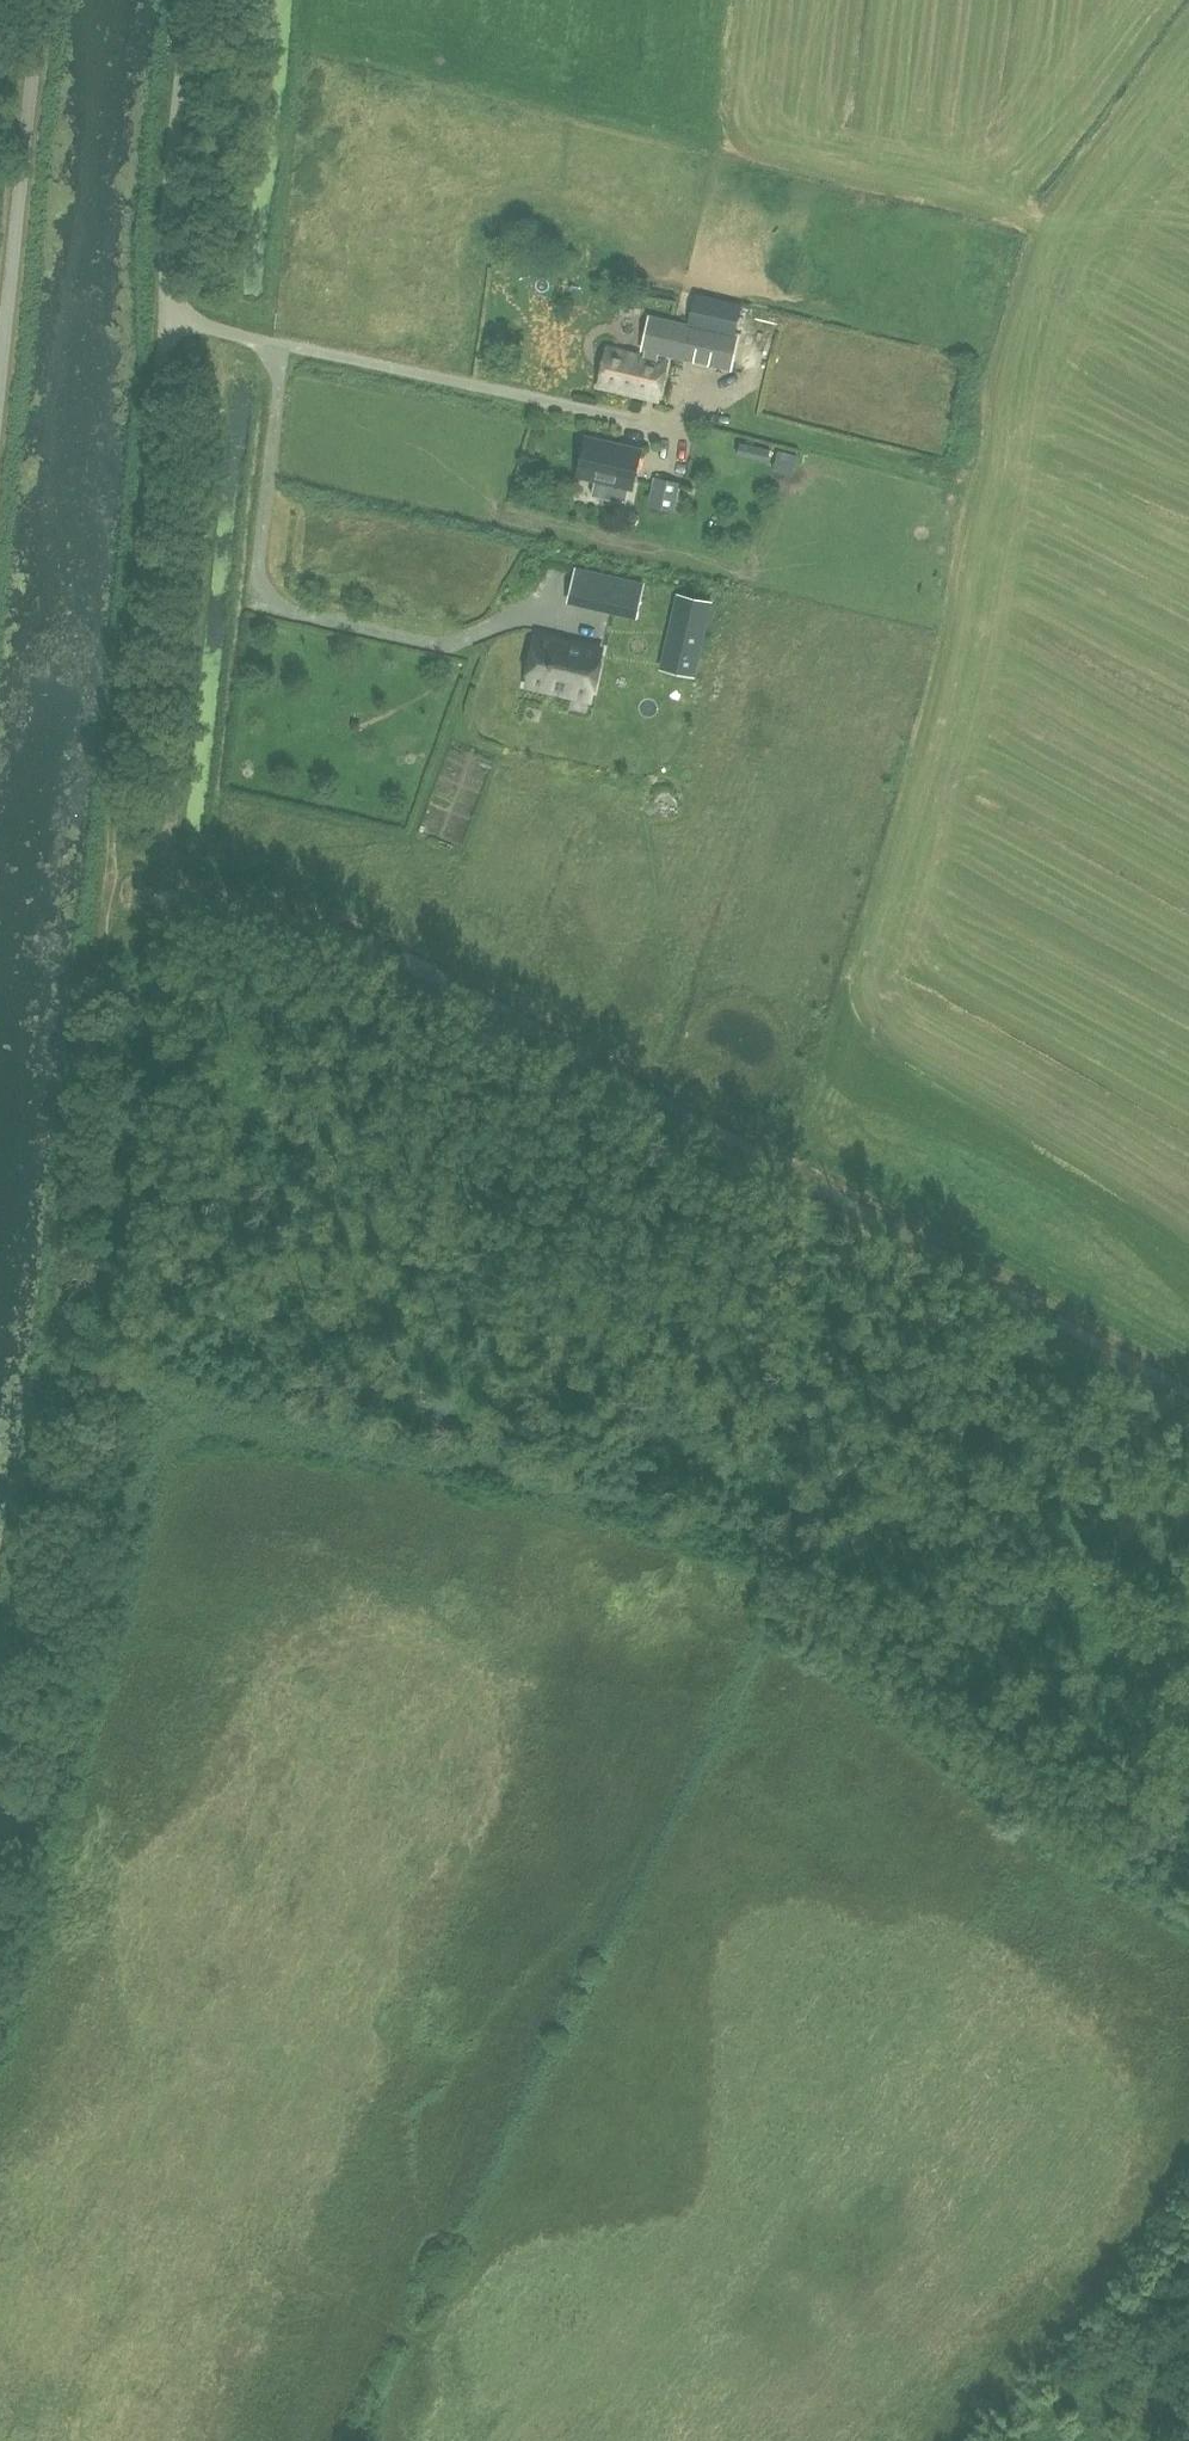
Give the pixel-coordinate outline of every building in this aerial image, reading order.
[(650,350),(726,370),(742,306),(700,295),(690,333),(656,325),(650,350)] [(599,387),(660,401),(669,361),(608,347),(599,387)] [(578,477),(633,489),(641,450),(586,438),(578,477)] [(674,512),(681,484),(656,477),(649,506),(674,512)] [(640,614),(645,587),(621,582),(615,609),(640,614)] [(696,675),(712,601),(683,595),(667,669),(696,675)] [(597,695),(607,651),(541,637),(531,686),(558,692),(559,687),(597,695)]
